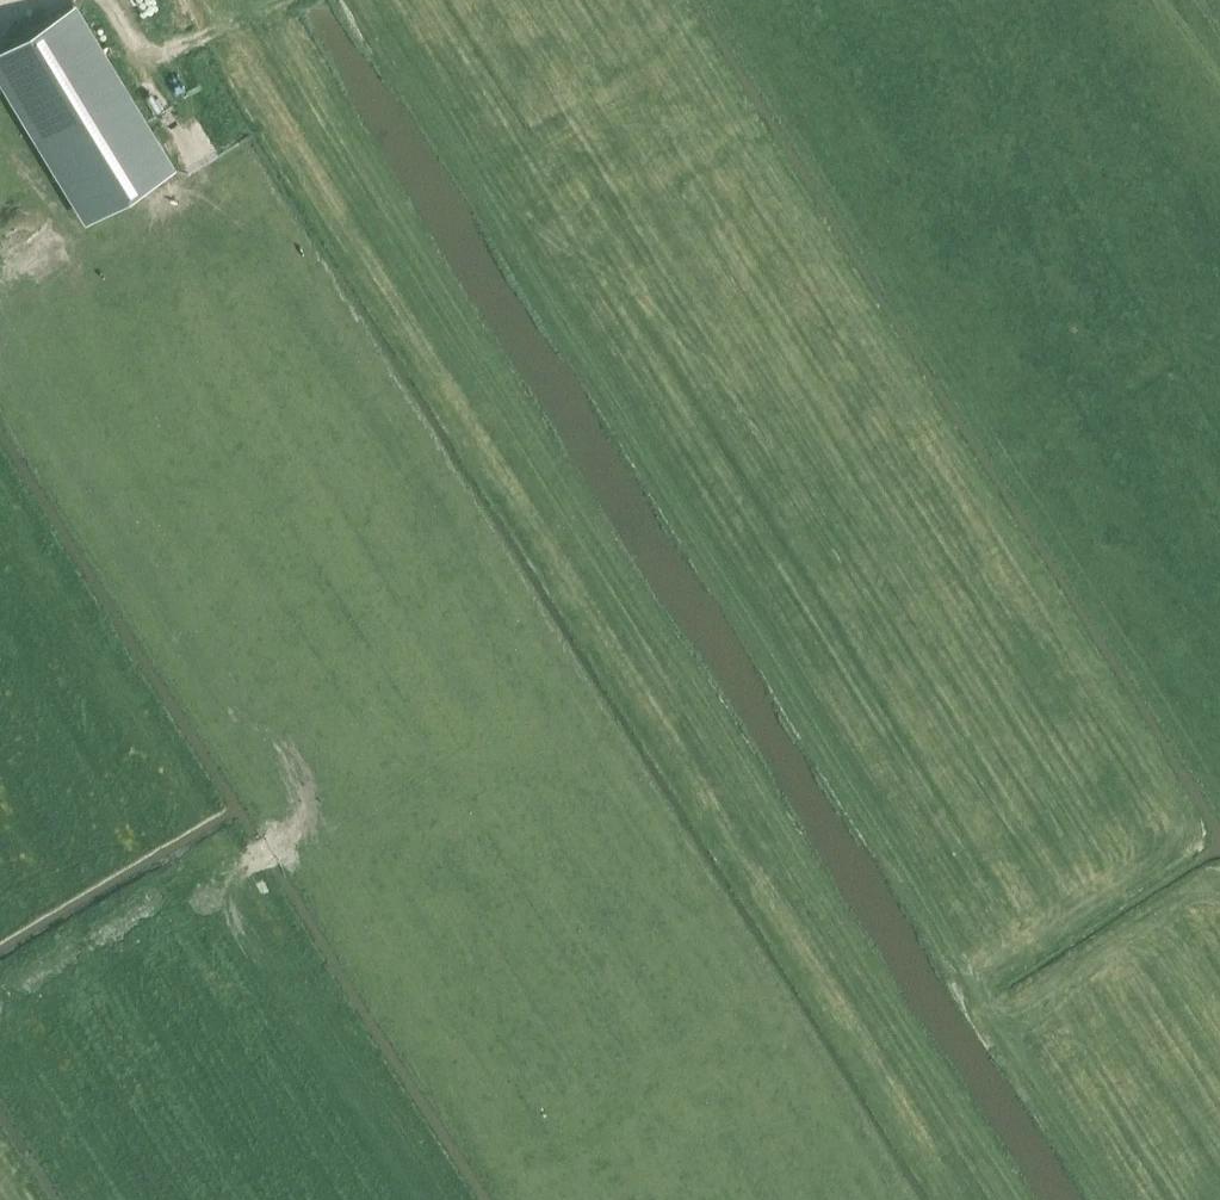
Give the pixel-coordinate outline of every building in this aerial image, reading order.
[(0,49),(0,70),(91,219),(173,168),(74,4),(0,49)]
